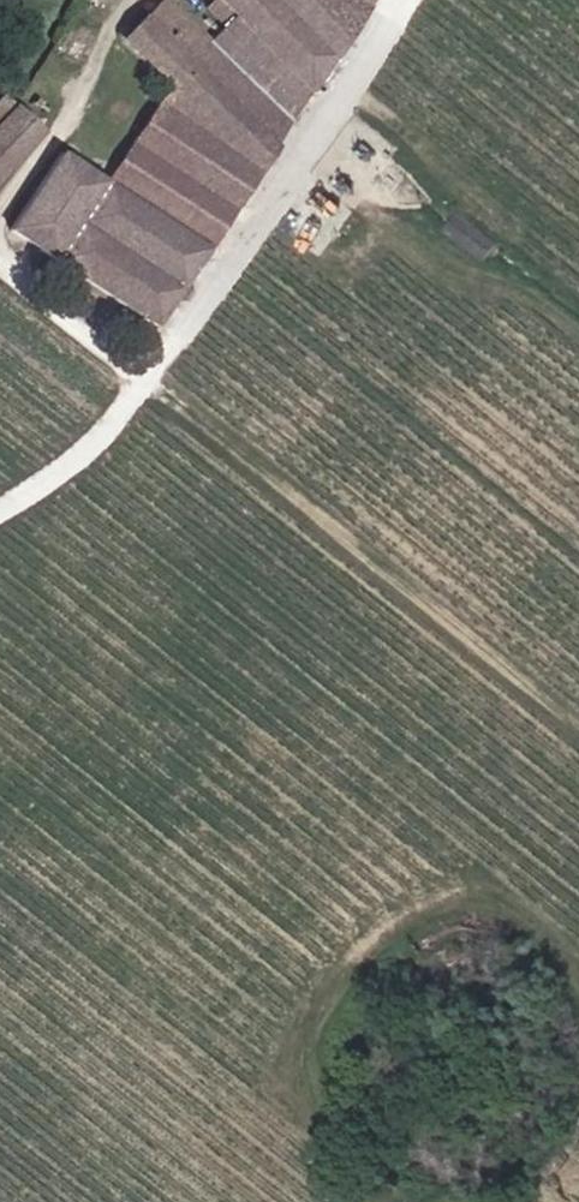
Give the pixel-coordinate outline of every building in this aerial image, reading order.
[(212,32),(178,0),(149,0),(127,25),(169,64),(49,238),(148,306),(358,0),(236,0),(212,32)] [(38,112),(13,90),(0,104),(0,153),(38,112)]
